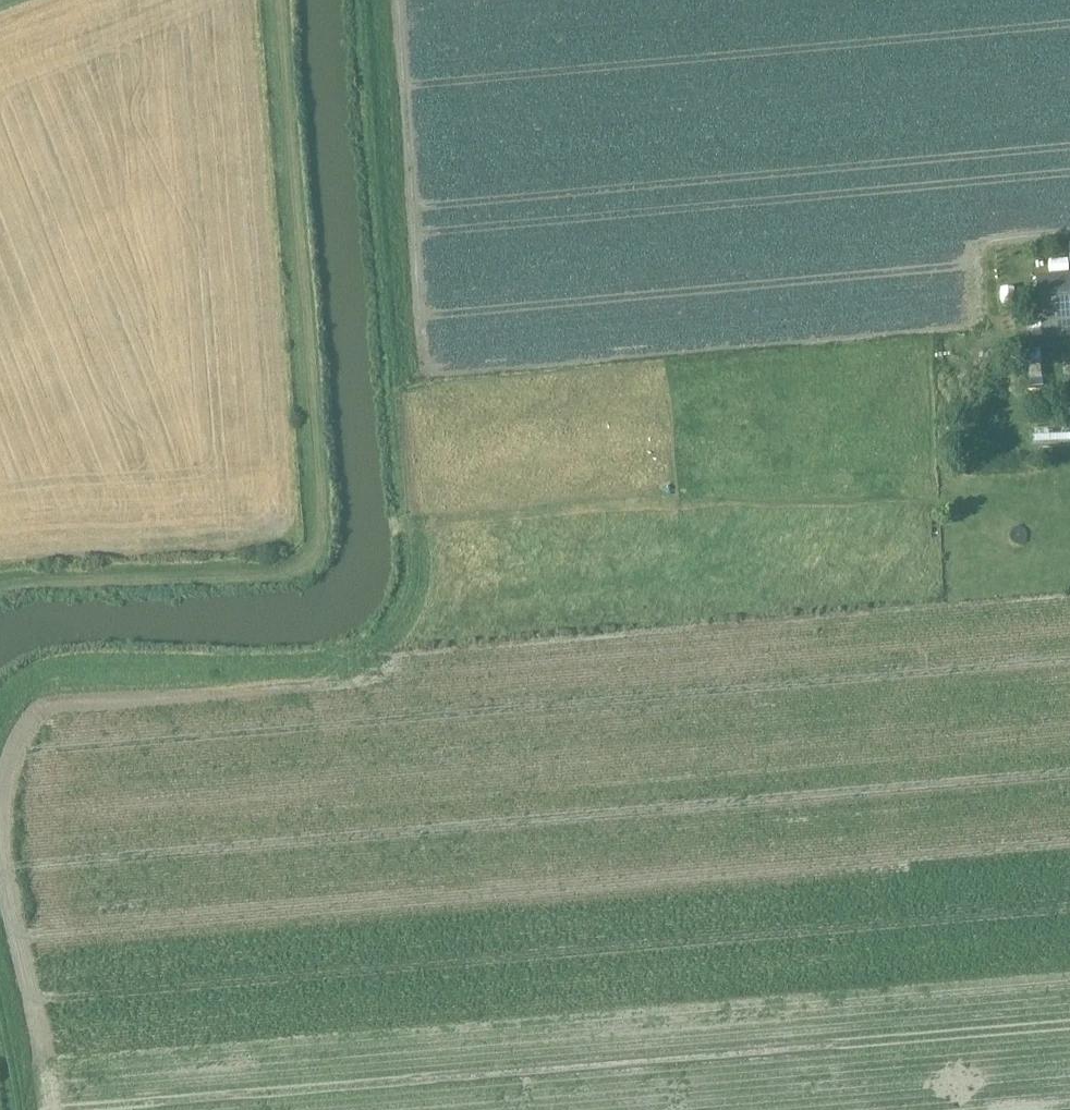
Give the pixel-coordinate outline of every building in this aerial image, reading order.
[(1035,276),(1041,339),(1069,336),(1069,272),(1035,276)] [(1041,386),(1038,349),(1026,350),(1028,386),(1041,386)]
